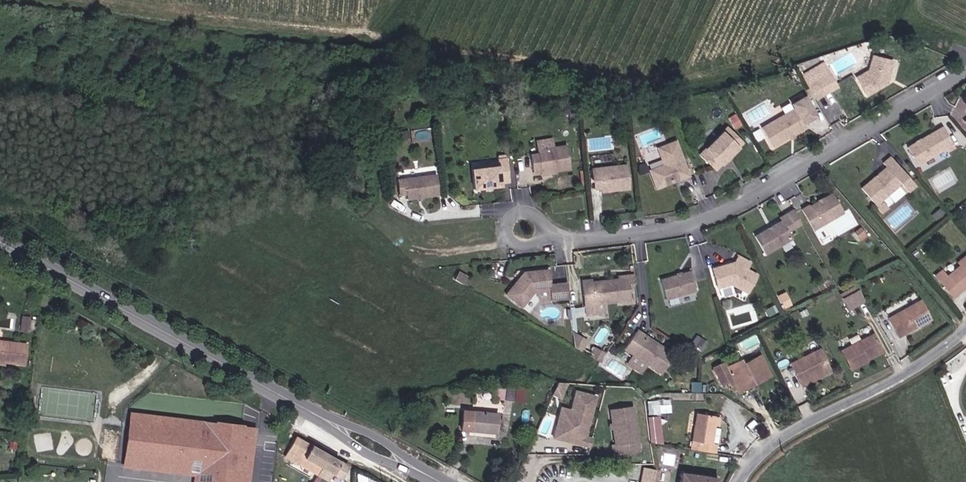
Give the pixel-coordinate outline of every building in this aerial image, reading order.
[(886,81),(890,57),(870,54),(868,68),(856,75),(866,93),(886,81)] [(836,85),(828,71),(806,85),(814,98),(836,85)] [(802,122),(815,115),(803,95),(790,103),(793,107),(761,125),(771,145),(805,126),(802,122)] [(822,109),(829,121),(841,114),(834,102),(822,109)] [(749,122),(764,117),(760,107),(746,112),(749,122)] [(715,168),(743,141),(727,125),(700,153),(715,168)] [(954,147),(942,127),(907,147),(916,164),(917,164),(944,148),(946,151),(954,147)] [(689,175),(675,140),(657,147),(664,165),(649,170),(656,188),(670,183),(673,178),(680,175),(682,178),(689,175)] [(568,144),(538,146),(538,150),(531,151),(533,170),(542,169),(542,173),(572,168),(568,144)] [(919,164),(921,169),(938,162),(936,156),(919,164)] [(510,181),(507,157),(498,158),(499,165),(472,167),(474,187),(501,185),(501,182),(510,181)] [(885,167),(860,187),(874,204),(886,194),(898,185),(905,192),(913,186),(890,157),(882,163),(885,167)] [(629,188),(627,164),(592,168),(594,188),(601,187),(602,191),(629,188)] [(439,194),(437,174),(398,181),(399,196),(407,195),(407,200),(439,194)] [(892,202),(904,192),(898,185),(886,194),(892,202)] [(832,193),(809,205),(808,203),(801,207),(813,228),(843,211),(832,193)] [(792,237),(781,220),(755,236),(765,253),(792,237)] [(960,254),(963,258),(943,276),(938,271),(932,277),(947,293),(958,284),(961,287),(965,283),(965,249),(960,254)] [(711,267),(717,287),(731,282),(746,292),(756,274),(745,269),(749,262),(737,255),(733,261),(711,267)] [(523,271),(502,294),(518,307),(534,292),(549,291),(550,299),(560,298),(559,282),(549,283),(547,269),(523,271)] [(695,290),(690,271),(660,280),(666,299),(695,290)] [(591,278),(581,279),(584,304),(584,303),(602,302),(620,300),(620,303),(628,302),(627,285),(626,275),(618,276),(618,278),(591,281),(591,278)] [(634,275),(626,275),(627,285),(635,284),(634,275)] [(567,297),(565,282),(559,282),(560,298),(567,297)] [(961,287),(958,284),(947,293),(950,297),(961,287)] [(839,297),(845,308),(862,299),(856,288),(839,297)] [(670,303),(692,298),(691,294),(669,299),(670,303)] [(896,336),(928,318),(918,300),(886,318),(896,336)] [(602,302),(584,303),(585,313),(603,312),(602,302)] [(864,359),(862,356),(878,348),(870,332),(836,348),(846,368),(864,359)] [(656,344),(654,346),(633,333),(623,350),(637,359),(651,368),(661,374),(673,354),(656,344)] [(5,361),(25,363),(27,344),(0,340),(0,361),(5,361)] [(586,343),(581,340),(577,342),(573,342),(574,349),(581,353),(586,343)] [(794,378),(795,380),(812,373),(810,369),(824,364),(816,347),(786,361),(783,354),(771,360),(784,383),(794,378)] [(598,362),(602,355),(594,351),(590,357),(598,362)] [(737,359),(724,365),(721,361),(712,365),(720,382),(725,380),(727,384),(732,382),(733,385),(748,378),(750,383),(767,374),(756,355),(739,363),(737,359)] [(651,368),(637,359),(632,367),(646,376),(651,368)] [(824,364),(810,369),(812,373),(813,376),(826,370),(824,364)] [(735,390),(750,383),(748,378),(733,385),(735,390)] [(558,394),(564,379),(555,379),(550,391),(558,394)] [(512,397),(514,384),(505,382),(503,395),(512,397)] [(582,435),(592,395),(573,390),(568,409),(566,417),(556,415),(551,435),(567,439),(569,432),(582,435)] [(647,399),(647,414),(660,414),(659,399),(647,399)] [(457,426),(493,430),(493,424),(497,424),(499,415),(493,415),(494,408),(459,405),(457,426)] [(635,441),(633,405),(610,407),(613,442),(608,442),(609,451),(625,450),(624,442),(635,441)] [(566,417),(568,409),(558,406),(556,415),(566,417)] [(135,411),(127,467),(194,477),(194,481),(249,481),(256,428),(135,411)] [(661,415),(648,415),(648,442),(661,442),(661,415)] [(715,418),(695,415),(690,450),(716,454),(717,444),(713,443),(714,427),(715,418)] [(105,428),(103,459),(119,460),(121,429),(105,428)] [(587,445),(589,437),(582,435),(569,432),(567,439),(587,445)] [(284,449),(289,452),(287,454),(296,460),(307,442),(292,434),(284,449)] [(119,460),(125,460),(127,436),(122,435),(119,460)] [(636,450),(635,441),(624,442),(625,450),(636,450)] [(320,469),(328,454),(307,442),(296,460),(305,465),(308,462),(320,469)] [(333,477),(342,462),(328,454),(320,469),(322,471),(320,475),(331,481),(333,477)] [(342,462),(333,477),(341,481),(342,480),(348,469),(350,466),(342,462)] [(342,480),(346,481),(348,481),(354,472),(348,469),(342,480)] [(650,471),(639,470),(638,481),(649,481),(650,471)]
